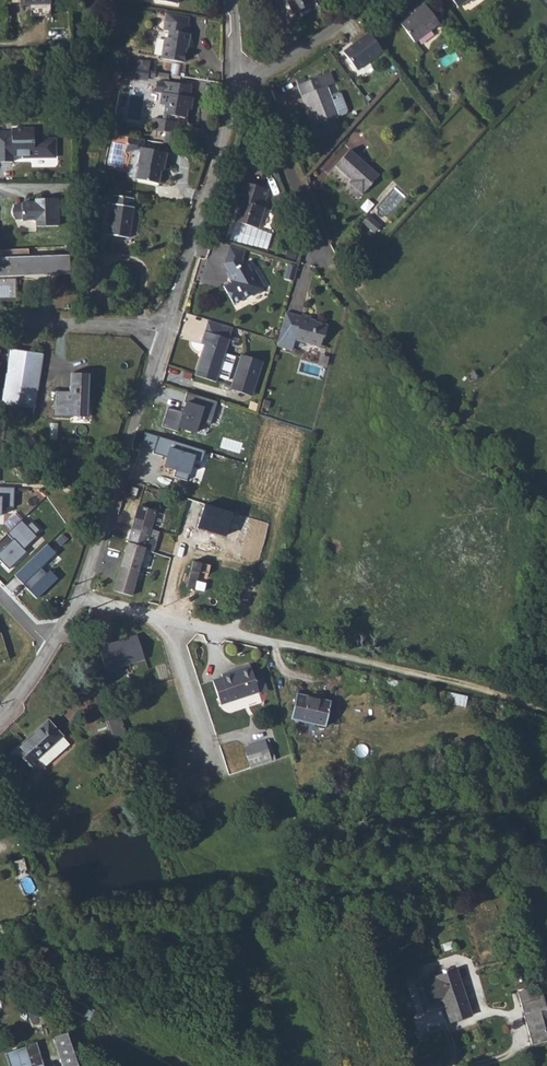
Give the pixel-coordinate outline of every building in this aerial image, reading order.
[(28,12),(48,12),(48,0),(27,0),(28,12)] [(295,8),(312,0),(291,0),(295,8)] [(471,0),(453,0),(459,8),(471,0)] [(443,24),(428,4),(421,9),(422,12),(404,24),(418,42),(443,24)] [(187,23),(163,19),(162,28),(168,29),(167,37),(164,36),(161,56),(182,60),(185,39),(187,39),(188,31),(186,30),(187,23)] [(385,49),(371,30),(345,49),(359,68),(385,49)] [(326,73),(296,86),(305,105),(308,103),(318,124),(312,126),(316,136),(336,127),(331,118),(336,116),(344,112),(346,111),(338,94),(337,92),(328,96),(324,86),(331,83),(326,73)] [(189,84),(162,79),(158,103),(162,104),(160,118),(150,116),(148,128),(162,130),(160,140),(175,143),(177,132),(172,132),(173,120),(169,119),(170,114),(183,116),(185,108),(188,109),(190,96),(187,95),(189,84)] [(8,162),(8,155),(26,155),(26,158),(50,158),(50,139),(30,139),(30,128),(8,128),(8,132),(0,132),(0,162),(8,162)] [(144,138),(128,135),(125,151),(128,150),(129,149),(132,148),(133,148),(135,148),(137,148),(139,148),(140,148),(140,146),(143,146),(144,138)] [(143,146),(140,146),(140,148),(137,166),(139,166),(137,177),(159,181),(163,159),(165,160),(167,150),(143,146)] [(379,178),(349,152),(335,168),(355,186),(353,188),(362,196),(379,178)] [(248,184),(242,202),(245,204),(244,208),(239,222),(265,231),(271,210),(270,210),(275,193),(248,184)] [(128,202),(109,199),(102,238),(124,241),(129,210),(127,210),(128,202)] [(56,231),(56,202),(34,202),(34,205),(20,206),(20,207),(12,207),(10,214),(12,221),(20,221),(20,223),(34,223),(34,231),(56,231)] [(370,216),(364,223),(376,234),(382,227),(370,216)] [(247,259),(249,251),(235,246),(232,254),(247,259)] [(64,258),(28,259),(28,249),(0,250),(0,276),(64,275),(64,258)] [(246,260),(247,259),(232,254),(229,263),(237,281),(228,285),(235,302),(251,295),(255,297),(263,293),(265,289),(261,280),(263,279),(259,271),(255,273),(252,263),(249,263),(246,260)] [(301,267),(294,265),(290,278),(298,280),(301,267)] [(311,316),(303,313),(302,317),(296,315),(288,313),(279,344),(294,349),(297,338),(321,345),(324,336),(325,337),(328,326),(315,322),(316,321),(310,319),(311,316)] [(236,327),(212,319),(209,330),(232,338),(236,327)] [(232,338),(209,330),(205,342),(209,343),(199,372),(219,379),(232,338)] [(3,350),(0,384),(0,404),(32,406),(37,352),(3,350)] [(233,387),(254,394),(264,361),(244,354),(233,387)] [(89,372),(70,371),(69,391),(56,390),(56,413),(92,414),(92,397),(88,397),(89,372)] [(211,424),(217,402),(187,393),(184,403),(186,403),(184,408),(183,412),(181,411),(168,408),(162,426),(178,431),(179,427),(196,433),(200,421),(211,424)] [(5,413),(31,415),(32,406),(0,404),(0,413),(5,413)] [(153,451),(158,436),(145,432),(140,447),(153,451)] [(202,462),(205,451),(158,436),(153,451),(152,454),(162,457),(163,454),(168,456),(165,464),(176,468),(173,477),(187,481),(193,459),(202,462)] [(3,514),(2,506),(14,506),(15,487),(0,486),(0,514),(3,514)] [(138,504),(127,541),(146,546),(157,510),(138,504)] [(196,529),(225,538),(233,513),(204,504),(196,529)] [(0,552),(0,558),(9,568),(27,551),(24,548),(37,535),(36,534),(40,529),(32,521),(28,525),(23,519),(8,533),(13,539),(0,552)] [(13,575),(37,600),(59,579),(51,571),(48,574),(42,568),(58,552),(47,541),(13,575)] [(146,546),(127,541),(121,565),(139,571),(146,546)] [(121,565),(114,590),(132,595),(139,571),(121,565)] [(100,646),(109,671),(146,660),(137,634),(100,646)] [(235,673),(254,667),(253,664),(234,670),(235,673)] [(261,691),(254,667),(235,673),(234,670),(225,672),(226,676),(216,678),(224,703),(261,691)] [(327,728),(333,703),(299,695),(293,719),(327,728)] [(499,713),(482,716),(484,727),(501,723),(499,713)] [(64,735),(51,720),(12,752),(32,776),(45,766),(37,758),(64,735)] [(249,770),(274,763),(268,742),(243,750),(249,770)] [(198,815),(193,798),(181,802),(186,818),(198,815)] [(442,999),(450,1023),(471,1016),(457,969),(435,976),(436,979),(423,983),(429,1003),(442,999)] [(540,983),(516,991),(523,1014),(546,1006),(546,1005),(540,983)] [(546,1041),(546,1006),(523,1014),(533,1045),(546,1041)] [(79,1065),(69,1034),(56,1038),(65,1065),(76,1065),(79,1065)] [(11,1065),(45,1065),(37,1042),(6,1052),(11,1065)]
